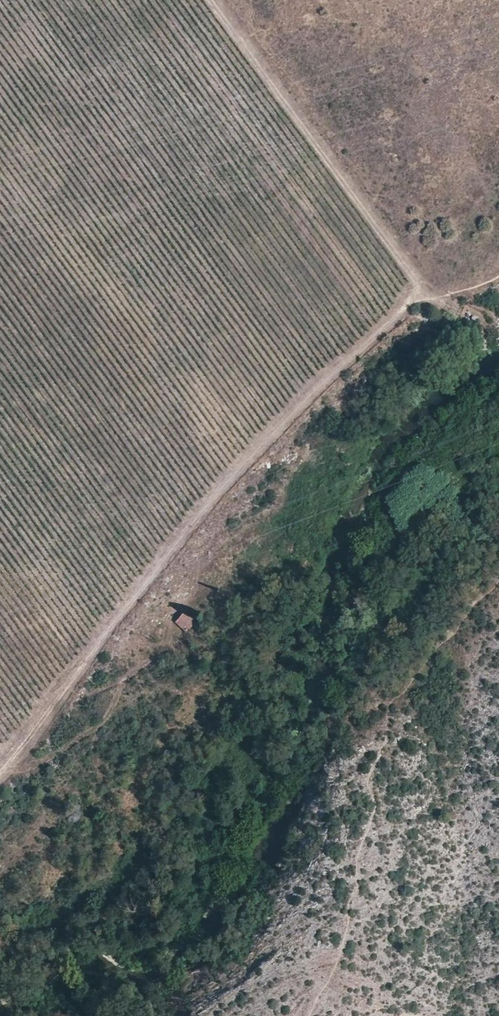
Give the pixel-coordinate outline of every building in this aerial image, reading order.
[(186,612),(177,622),(188,631),(196,621),(186,612)]
